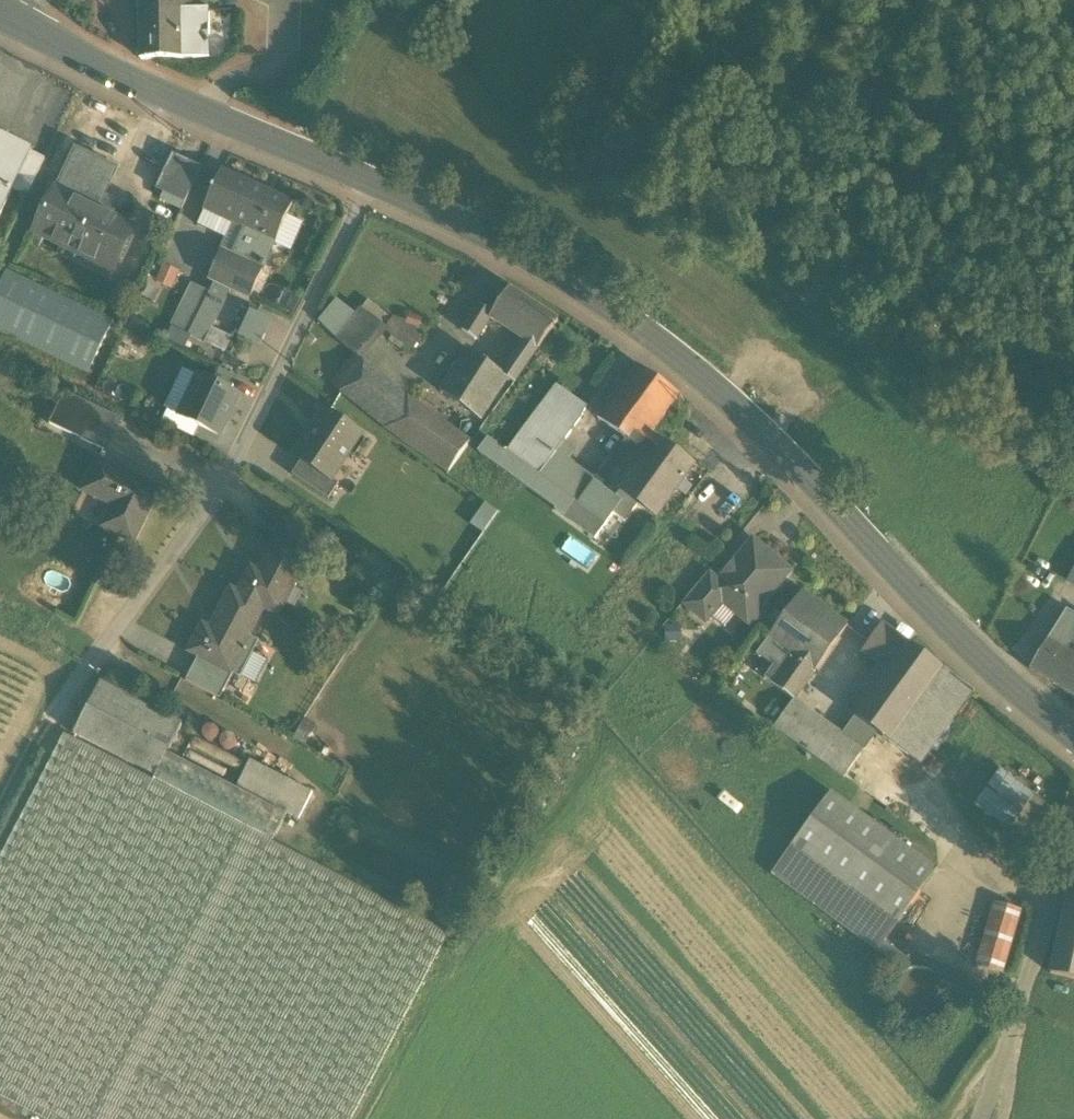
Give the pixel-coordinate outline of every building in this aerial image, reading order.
[(144,58),(206,55),(211,54),(208,0),(141,0),(144,58)] [(30,154),(31,151),(0,136),(0,215),(13,189),(26,196),(43,160),(30,154)] [(56,189),(97,209),(104,194),(115,169),(75,150),(56,189)] [(156,189),(184,202),(201,166),(174,153),(156,189)] [(203,207),(232,221),(249,183),(249,182),(247,186),(238,182),(240,178),(221,170),(203,207)] [(247,186),(249,182),(240,178),(238,182),(247,186)] [(232,221),(244,226),(275,241),(292,203),(249,183),(232,221)] [(33,232),(113,271),(134,227),(113,217),(97,209),(56,189),(55,188),(33,232)] [(113,217),(121,202),(104,194),(97,209),(113,217)] [(232,221),(203,207),(195,224),(225,238),(220,250),(231,255),(244,226),(232,221)] [(262,270),(275,241),(244,226),(231,255),(262,270)] [(207,276),(250,297),(262,270),(231,255),(220,250),(207,276)] [(161,262),(154,280),(172,287),(179,269),(161,262)] [(88,373),(113,321),(7,270),(0,284),(0,330),(88,373)] [(210,291),(193,283),(172,326),(189,333),(210,291)] [(511,289),(495,312),(492,316),(524,339),(535,347),(555,319),(511,289)] [(227,300),(210,291),(189,333),(207,342),(211,333),(227,300)] [(230,298),(216,329),(232,336),(247,306),(230,298)] [(320,321),(338,337),(357,316),(338,301),(320,321)] [(476,338),(492,316),(495,312),(482,302),(463,329),(476,338)] [(262,341),(269,313),(246,307),(239,335),(262,341)] [(385,329),(413,349),(422,337),(394,317),(385,329)] [(211,333),(207,342),(226,352),(230,343),(211,333)] [(503,392),(535,347),(524,339),(501,372),(508,377),(499,390),(503,392)] [(440,391),(480,418),(499,390),(508,377),(501,372),(468,349),(440,391)] [(387,428),(449,471),(470,441),(422,407),(355,353),(335,385),(338,395),(387,429),(387,428)] [(627,438),(647,452),(659,437),(652,431),(679,394),(637,364),(598,417),(627,438)] [(201,426),(218,434),(238,394),(231,391),(234,385),(215,376),(213,382),(199,375),(179,415),(201,426)] [(507,453),(539,476),(556,452),(555,452),(562,443),(580,418),(586,406),(557,385),(507,453)] [(50,424),(103,450),(119,418),(65,392),(50,424)] [(195,438),(201,426),(179,415),(166,409),(160,421),(195,438)] [(302,460),(331,480),(332,479),(362,434),(328,412),(311,437),(310,437),(296,457),(302,460)] [(579,504),(606,524),(614,514),(625,522),(638,504),(657,518),(696,464),(659,437),(647,452),(627,438),(597,479),(579,504)] [(556,510),(596,538),(606,524),(579,504),(539,476),(507,453),(488,439),(479,452),(521,482),(557,508),(556,510)] [(574,451),(562,443),(555,452),(556,452),(539,476),(579,504),(597,479),(568,458),(574,451)] [(107,530),(133,543),(159,489),(98,459),(83,491),(118,508),(107,530)] [(292,475),(329,499),(339,484),(332,479),(331,480),(302,460),(292,475)] [(734,481),(694,524),(701,531),(742,488),(734,481)] [(498,510),(485,501),(469,524),(482,533),(498,510)] [(285,522),(272,547),(305,564),(318,539),(285,522)] [(736,613),(750,625),(764,609),(760,606),(790,570),(753,539),(735,561),(738,563),(726,578),(723,575),(718,581),(719,581),(703,601),(692,592),(683,602),(706,622),(711,615),(723,602),(736,613)] [(296,580),(305,564),(272,547),(258,572),(251,568),(238,594),(264,607),(273,613),(291,578),(296,580)] [(692,592),(703,601),(719,581),(718,581),(708,572),(692,592)] [(291,578),(273,613),(278,615),(296,580),(291,578)] [(249,635),(264,607),(238,594),(230,590),(210,629),(203,625),(189,651),(198,656),(224,670),(243,635),(248,637),(249,635)] [(787,646),(782,653),(809,673),(847,623),(804,591),(771,635),(787,646)] [(723,602),(711,615),(725,627),(736,613),(723,602)] [(1066,610),(1029,669),(1073,697),(1073,615),(1066,610)] [(860,651),(888,671),(909,644),(881,623),(860,651)] [(681,625),(664,626),(665,641),(682,641),(681,625)] [(243,635),(224,670),(232,674),(239,677),(259,641),(249,635),(248,637),(243,635)] [(787,646),(771,635),(757,654),(773,666),(782,653),(787,646)] [(888,671),(855,716),(874,731),(887,740),(941,668),(909,644),(888,671)] [(792,696),(809,673),(782,653),(773,666),(766,676),(790,694),(792,696)] [(224,670),(198,656),(185,681),(219,699),(232,674),(224,670)] [(971,690),(941,668),(887,740),(917,763),(971,690)] [(78,734),(155,774),(180,724),(103,684),(78,734)] [(788,739),(810,709),(792,696),(790,694),(767,723),(788,739)] [(839,777),(861,747),(842,733),(810,709),(788,739),(839,777)] [(855,716),(842,733),(861,747),(874,731),(855,716)] [(44,1118),(351,1118),(448,932),(64,734),(0,858),(0,1096),(44,1118)] [(233,786),(272,809),(290,779),(251,756),(233,786)] [(974,807),(1014,826),(1032,787),(993,768),(974,807)] [(831,792),(792,845),(898,923),(937,870),(831,792)] [(877,951),(898,923),(792,845),(772,874),(877,951)] [(1073,979),(1073,879),(1050,974),(1073,979)] [(976,965),(1002,973),(1021,910),(995,902),(976,965)] [(944,1011),(945,1000),(943,990),(938,981),(930,974),(920,970),(910,969),(899,972),(891,978),(885,986),(881,996),(882,1007),(885,1017),(892,1025),(901,1030),(911,1033),(922,1032),(931,1027),(939,1020),(944,1011)]
